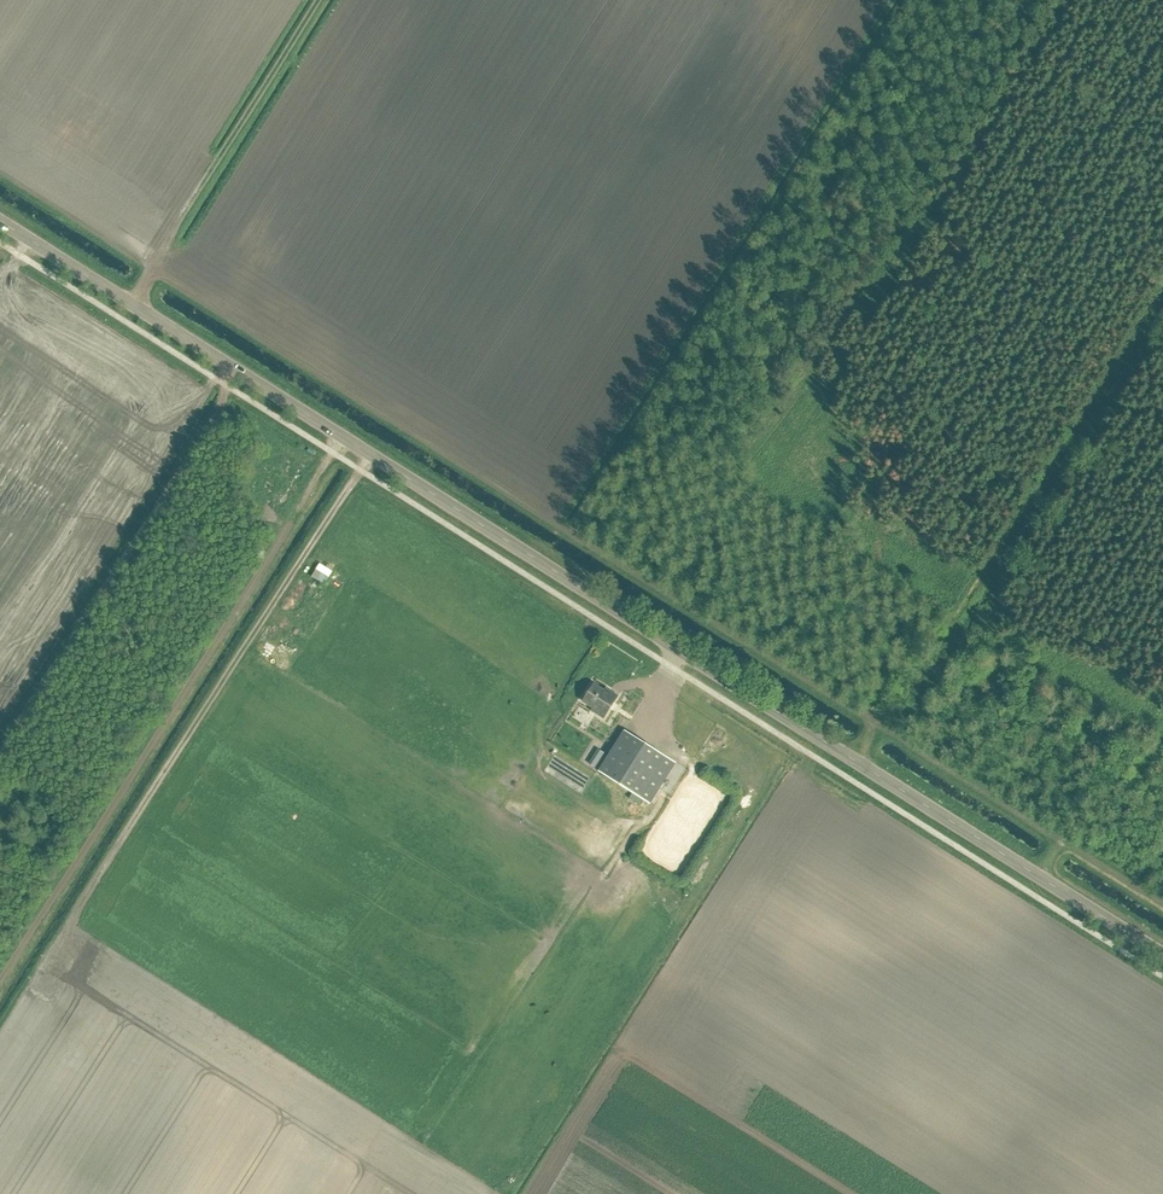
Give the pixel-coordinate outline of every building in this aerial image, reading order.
[(246,503),(243,503),(242,513),(269,516),(271,499),(247,496),(246,503)] [(325,586),(335,569),(322,562),(312,578),(325,586)] [(262,644),(259,648),(270,657),(274,653),(262,644)] [(604,691),(593,685),(583,701),(593,708),(592,710),(604,718),(617,697),(605,689),(604,691)] [(569,718),(589,730),(595,720),(568,703),(558,720),(565,724),(569,718)] [(650,804),(676,764),(625,731),(599,771),(650,804)] [(632,793),(629,798),(640,805),(643,800),(632,793)] [(642,903),(649,894),(643,889),(636,899),(642,903)]
